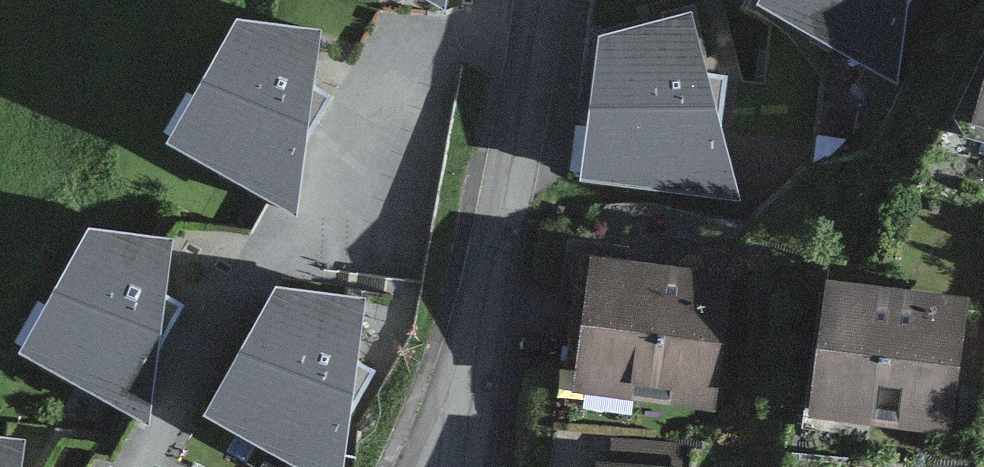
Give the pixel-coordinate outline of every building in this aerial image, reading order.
[(904,0),(770,0),(765,7),(893,73),(904,0)] [(587,179),(730,192),(687,24),(606,43),(587,179)] [(313,39),(240,31),(179,147),(290,207),(313,39)] [(971,97),(983,100),(983,42),(971,97)] [(165,244),(90,239),(25,355),(142,417),(165,244)] [(710,405),(722,284),(596,271),(584,392),(710,405)] [(817,398),(972,409),(981,284),(826,272),(817,398)] [(279,297),(211,420),(305,466),(336,466),(359,307),(279,297)] [(0,446),(0,466),(16,466),(18,447),(0,446)]
